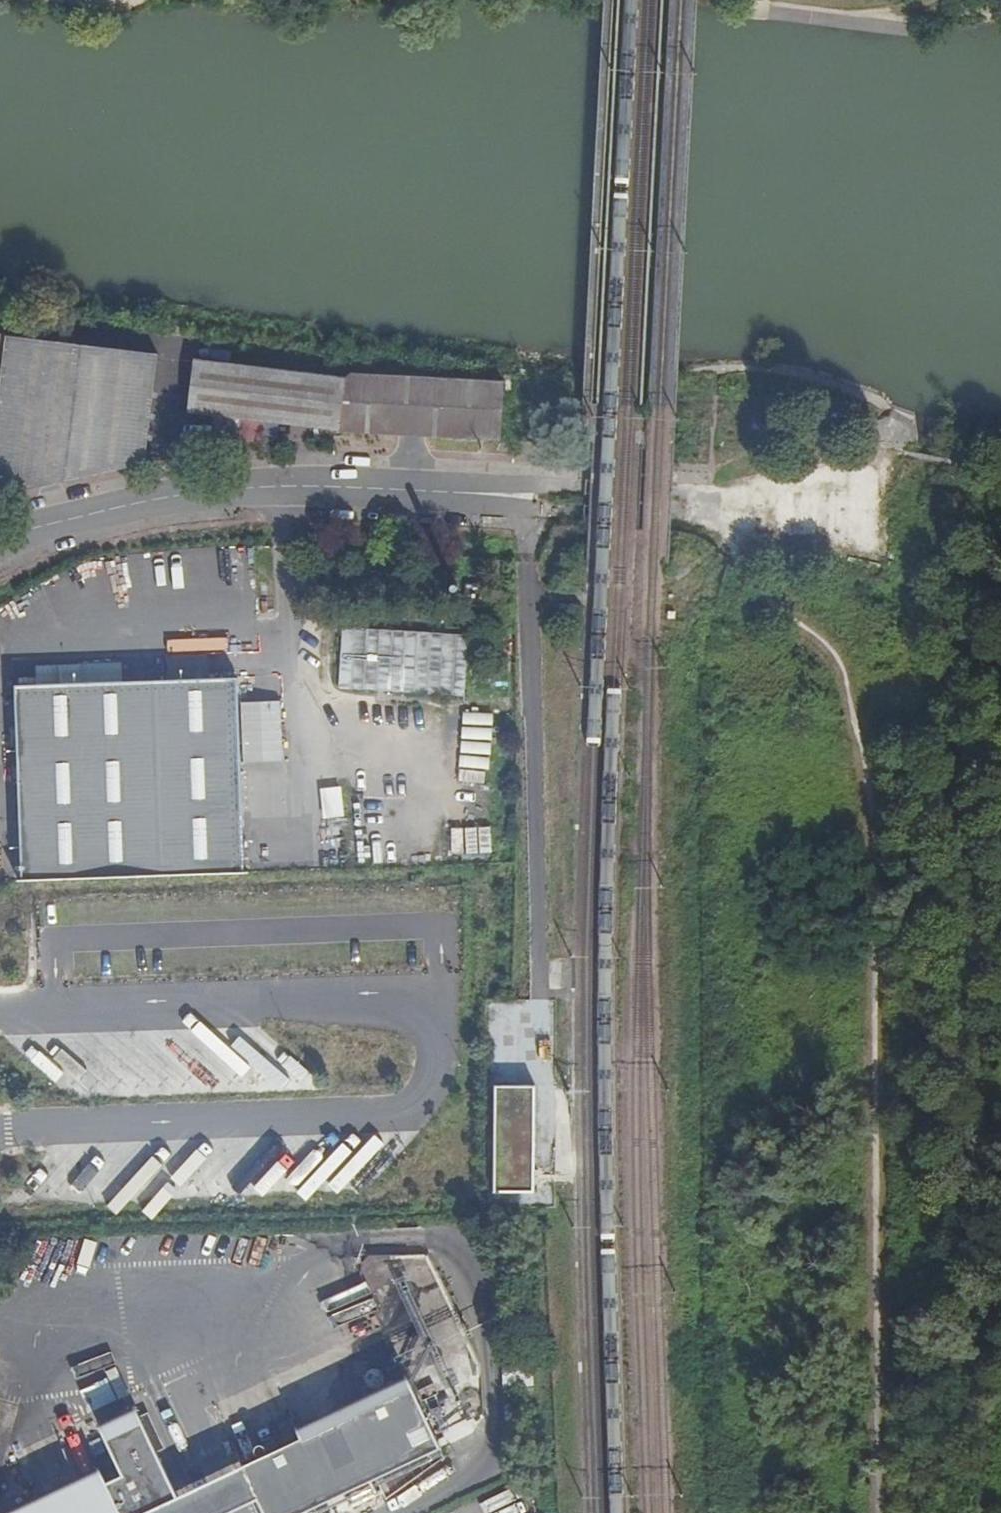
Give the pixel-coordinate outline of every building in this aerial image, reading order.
[(143,477),(156,360),(11,346),(9,357),(0,356),(0,504),(1,505),(87,489),(143,477)] [(339,433),(344,382),(195,363),(192,416),(339,433)] [(345,378),(344,382),(339,433),(500,442),(505,386),(345,378)] [(22,880),(243,872),(241,842),(236,679),(123,682),(19,685),(22,880)] [(496,1083),(495,1191),(533,1191),(534,1083),(496,1083)] [(407,1377),(296,1427),(301,1438),(243,1467),(257,1499),(264,1512),(302,1512),(376,1478),(386,1500),(444,1458),(407,1377)] [(2,1512),(147,1512),(179,1498),(136,1407),(99,1424),(122,1475),(106,1481),(100,1466),(2,1512)] [(147,1512),(227,1512),(257,1499),(243,1467),(179,1498),(147,1512)]
